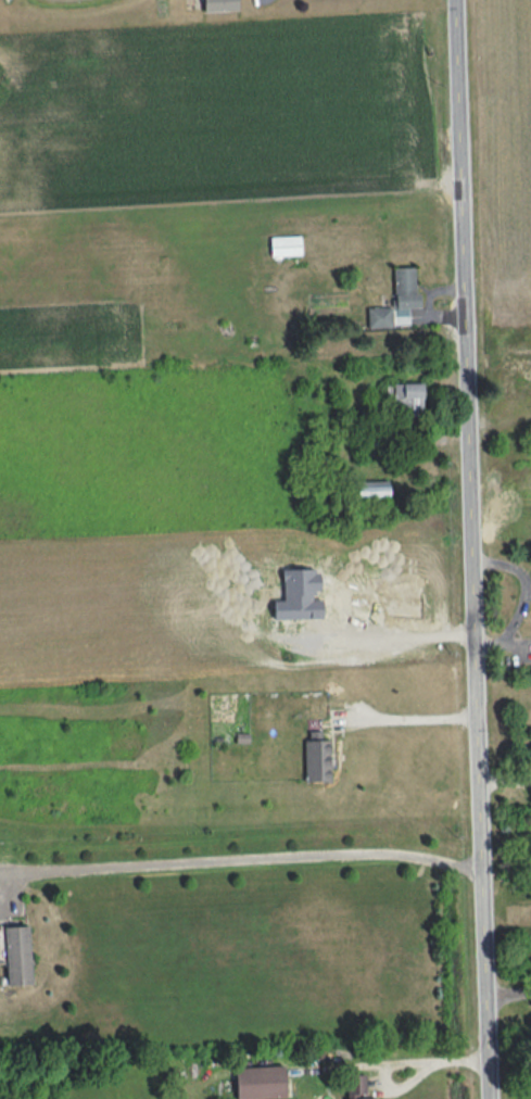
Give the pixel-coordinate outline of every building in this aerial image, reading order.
[(204,11),(238,10),(237,0),(203,0),(204,11)] [(270,237),(271,256),(301,255),(301,236),(270,237)] [(415,267),(394,267),(394,306),(367,307),(367,327),(408,326),(408,307),(419,307),(419,294),(415,294),(415,267)] [(422,383),(393,383),(394,410),(422,410),(422,383)] [(388,495),(388,480),(356,481),(357,496),(388,495)] [(322,618),(322,599),(313,599),(312,592),(320,591),(319,569),(283,569),(283,600),(273,600),(274,619),(322,618)] [(305,781),(330,781),(331,740),(320,740),(320,739),(305,739),(305,781)] [(7,985),(31,984),(29,926),(5,926),(7,985)] [(235,1067),(236,1098),(286,1097),(285,1065),(235,1067)] [(374,1098),(366,1098),(365,1074),(347,1075),(348,1098),(374,1098)]
